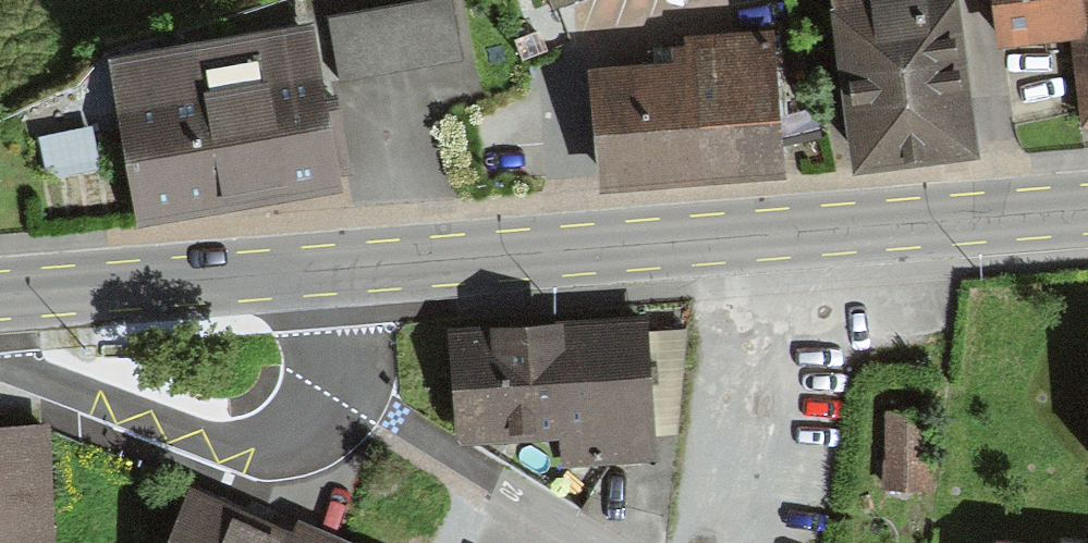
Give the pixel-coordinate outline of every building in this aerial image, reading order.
[(328,22),(340,86),(465,64),(453,0),(452,0),(328,22)] [(554,17),(602,0),(548,0),(554,17)] [(854,184),(978,168),(956,0),(830,0),(854,184)] [(1002,54),(1066,45),(1087,42),(1087,0),(994,0),(1002,54)] [(108,64),(137,233),(343,197),(340,180),(327,104),(314,29),(108,64)] [(591,77),(601,202),(789,188),(777,32),(669,40),(670,47),(651,49),(652,64),(617,67),(618,75),(591,77)] [(1081,138),(1087,137),(1087,42),(1066,45),(1081,138)] [(327,104),(340,180),(353,178),(339,102),(327,104)] [(101,172),(93,129),(39,140),(47,183),(101,172)] [(447,333),(455,453),(559,445),(561,470),(658,464),(648,319),(447,333)] [(932,404),(884,404),(884,482),(931,482),(932,404)] [(51,417),(0,420),(0,542),(56,542),(51,417)] [(189,475),(160,542),(391,542),(297,503),(291,518),(189,475)] [(995,523),(993,542),(1087,542),(1087,533),(995,523)]
